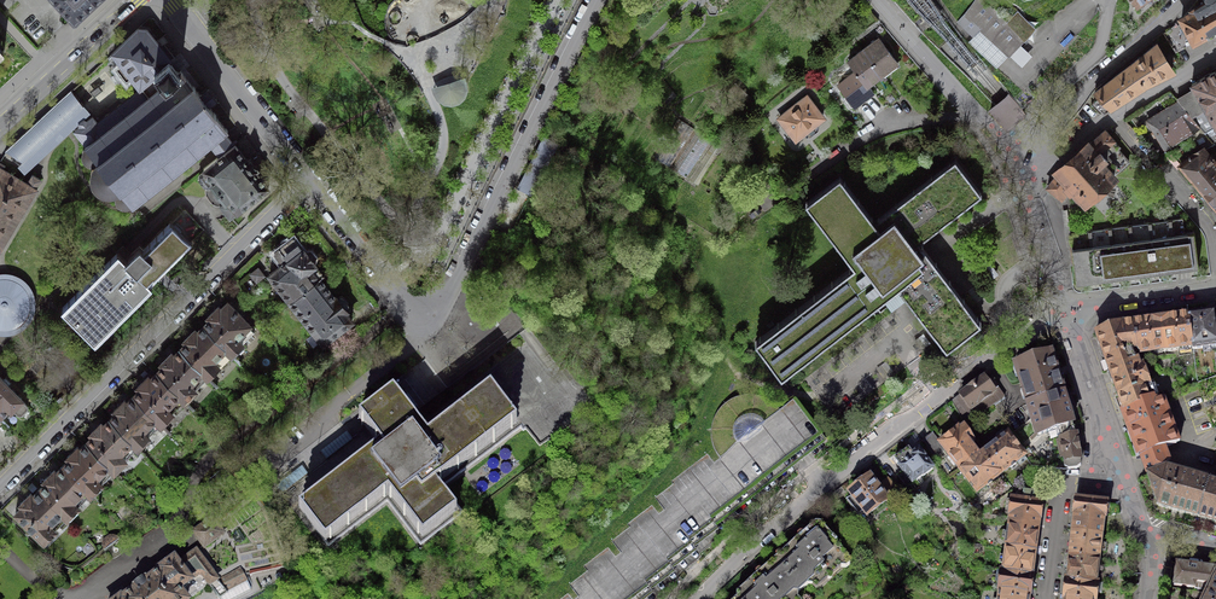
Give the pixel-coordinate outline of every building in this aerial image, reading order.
[(74,19),(75,20),(78,16),(96,0),(56,0),(74,19)] [(914,3),(928,20),(939,11),(929,0),(918,0),(914,3)] [(1024,38),(984,0),(976,0),(965,13),(958,22),(973,36),(980,28),(1009,54),(1013,50),(1024,38)] [(1182,20),(1194,41),(1194,42),(1195,41),(1215,29),(1215,0),(1206,0),(1207,1),(1191,10),(1192,13),(1181,19),(1182,20)] [(1009,23),(1024,36),(1028,33),(1032,30),(1019,12),(1009,23)] [(953,27),(943,15),(934,23),(944,34),(945,34),(950,40),(957,34),(951,28),(953,27)] [(1194,41),(1182,20),(1164,33),(1176,52),(1177,51),(1185,46),(1194,41)] [(140,87),(141,86),(156,74),(171,63),(170,61),(171,60),(161,48),(146,29),(139,29),(138,28),(113,52),(114,53),(121,62),(115,67),(126,81),(132,77),(140,87)] [(897,62),(879,38),(864,50),(873,63),(871,64),(880,76),(888,69),(897,62)] [(1155,45),(1096,91),(1099,94),(1094,100),(1105,111),(1145,84),(1150,82),(1172,72),(1155,45)] [(880,76),(871,64),(873,63),(864,50),(849,61),(857,71),(867,85),(868,85),(874,80),(880,76)] [(225,133),(228,131),(226,128),(225,128),(216,116),(216,115),(214,112),(214,113),(205,101),(195,89),(196,89),(196,88),(193,85),(193,86),(183,73),(181,70),(178,72),(174,67),(171,63),(156,74),(141,86),(142,88),(97,123),(92,117),(87,121),(87,120),(86,120),(85,119),(84,119),(83,120),(82,120),(81,121),(80,121),(80,122),(80,123),(79,124),(79,125),(80,125),(80,126),(75,130),(80,137),(86,144),(85,145),(86,146),(85,147),(84,148),(83,150),(83,152),(83,153),(83,155),(83,156),(83,158),(84,160),(85,161),(87,162),(88,163),(90,163),(92,164),(93,164),(94,164),(92,167),(91,170),(91,172),(91,176),(91,178),(92,181),(93,184),(95,187),(97,189),(99,190),(101,192),(104,193),(107,193),(110,193),(113,193),(115,192),(116,193),(116,194),(116,196),(116,197),(116,199),(117,201),(118,202),(119,203),(120,204),(122,205),(123,206),(125,206),(126,206),(128,206),(130,205),(131,204),(132,206),(208,147),(212,144),(225,133)] [(1191,84),(1194,90),(1178,99),(1179,101),(1200,126),(1206,133),(1213,142),(1215,140),(1215,70),(1207,75),(1191,84)] [(873,92),(868,85),(867,85),(857,71),(839,85),(855,106),(864,99),(873,92)] [(466,82),(464,80),(449,84),(434,89),(435,91),(435,94),(436,96),(437,98),(439,100),(441,102),(444,103),(446,104),(449,104),(452,105),(454,104),(457,103),(459,102),(462,100),(464,98),(465,96),(466,93),(467,90),(467,87),(466,85),(466,82)] [(71,90),(5,151),(7,152),(23,161),(25,159),(29,163),(54,139),(87,109),(83,106),(84,105),(71,90)] [(808,95),(778,119),(783,126),(785,125),(795,139),(797,137),(799,138),(805,133),(804,132),(809,128),(815,123),(816,124),(822,119),(821,118),(823,116),(813,103),(814,102),(808,95)] [(1003,100),(997,105),(1009,120),(1010,121),(1013,124),(1014,123),(1021,117),(1024,114),(1009,96),(1003,100)] [(1179,101),(1147,120),(1156,134),(1164,148),(1199,127),(1198,127),(1200,126),(1179,101)] [(686,123),(678,118),(653,156),(670,167),(695,128),(686,123)] [(704,135),(697,130),(672,168),(686,178),(711,139),(704,135)] [(1072,159),(1061,169),(1054,180),(1048,187),(1050,189),(1048,190),(1056,196),(1057,194),(1063,199),(1068,193),(1080,205),(1129,161),(1118,148),(1120,147),(1114,140),(1105,130),(1095,139),(1072,159)] [(230,139),(225,133),(212,144),(216,150),(221,155),(234,144),(230,139)] [(1215,192),(1215,164),(1204,150),(1214,143),(1213,142),(1206,133),(1172,154),(1201,188),(1209,198),(1215,192)] [(556,144),(543,138),(531,162),(519,187),(531,193),(556,144)] [(719,144),(714,141),(689,180),(698,186),(724,147),(719,144)] [(248,161),(234,144),(221,155),(203,168),(204,169),(205,170),(200,173),(200,174),(199,175),(199,176),(199,177),(199,178),(206,187),(207,187),(208,187),(209,187),(210,187),(213,184),(225,200),(220,204),(230,217),(237,211),(237,212),(269,187),(255,171),(258,169),(254,164),(250,159),(248,161)] [(921,245),(919,242),(922,239),(923,240),(924,239),(923,238),(940,225),(941,226),(942,225),(941,225),(958,212),(959,212),(960,212),(959,211),(976,198),(977,199),(978,198),(977,197),(982,193),(955,159),(951,163),(950,162),(949,163),(950,163),(933,176),(932,176),(931,176),(932,177),(915,190),(914,189),(913,190),(914,191),(897,204),(896,203),(895,204),(896,205),(879,218),(878,217),(877,218),(878,219),(875,221),(872,218),(873,217),(872,216),(871,217),(858,200),(859,199),(858,198),(858,199),(845,182),(845,181),(844,180),(844,181),(840,176),(806,203),(809,207),(809,208),(809,209),(810,208),(823,225),(822,226),(823,227),(824,226),(837,243),(836,244),(837,245),(838,244),(851,261),(850,262),(851,263),(851,262),(852,264),(854,265),(851,268),(850,267),(849,268),(850,269),(833,282),(832,281),(831,282),(832,283),(815,295),(814,295),(813,296),(814,296),(797,309),(796,309),(795,309),(796,310),(779,323),(778,322),(777,323),(778,324),(761,337),(760,336),(759,337),(760,338),(755,341),(768,359),(782,376),(786,372),(787,373),(788,372),(787,371),(804,358),(805,359),(806,358),(805,358),(822,345),(823,345),(824,345),(823,344),(840,331),(841,332),(842,331),(841,330),(858,317),(859,318),(860,317),(859,316),(876,303),(877,304),(878,303),(877,302),(894,289),(895,290),(896,289),(895,289),(898,286),(901,289),(900,290),(901,291),(902,290),(915,307),(914,308),(915,309),(915,308),(928,325),(928,326),(928,327),(929,326),(942,343),(941,344),(942,345),(943,344),(947,349),(981,323),(977,318),(978,317),(977,316),(977,317),(964,300),(964,299),(964,298),(963,299),(950,282),(951,281),(950,280),(949,281),(936,264),(937,263),(936,262),(935,263),(929,255),(922,246),(923,245),(922,244),(921,245)] [(0,247),(17,219),(41,179),(32,174),(26,185),(1,170),(4,165),(0,163),(0,247)] [(1092,280),(1098,280),(1091,230),(1070,233),(1067,207),(1063,208),(1071,265),(1074,265),(1077,282),(1092,280)] [(1171,220),(1178,269),(1194,267),(1199,266),(1194,232),(1185,233),(1183,218),(1171,220)] [(1173,270),(1178,269),(1171,220),(1151,222),(1158,272),(1173,270)] [(1151,222),(1131,225),(1138,274),(1153,272),(1158,272),(1151,222)] [(118,253),(61,309),(95,344),(131,308),(152,287),(150,285),(192,243),(171,223),(143,250),(139,246),(126,260),(118,253)] [(1133,275),(1138,274),(1131,225),(1111,228),(1118,277),(1133,275)] [(1111,228),(1091,230),(1098,280),(1113,278),(1118,277),(1111,228)] [(290,300),(324,274),(316,264),(313,260),(316,256),(313,253),(311,250),(306,251),(303,248),(294,236),(275,250),(281,258),(271,265),(275,270),(270,274),(290,300)] [(261,272),(258,268),(251,274),(257,281),(264,275),(261,272)] [(324,274),(290,300),(323,342),(352,320),(345,311),(346,310),(345,308),(348,306),(348,304),(346,300),(343,296),(340,296),(337,298),(336,296),(335,297),(319,278),(324,274)] [(2,329),(4,329),(6,329),(8,329),(10,328),(12,328),(14,327),(16,326),(18,325),(20,324),(21,322),(23,321),(24,319),(26,317),(27,316),(28,314),(28,312),(29,310),(29,307),(30,305),(30,303),(29,301),(29,299),(29,297),(28,295),(27,293),(26,291),(25,289),(23,287),(22,286),(20,284),(18,283),(17,282),(15,281),(13,280),(11,280),(9,279),(6,279),(4,279),(2,279),(0,279),(0,329),(2,329)] [(204,326),(232,354),(243,343),(255,331),(249,325),(250,324),(228,302),(221,309),(219,307),(213,312),(208,317),(210,319),(204,326)] [(1189,316),(1193,349),(1215,346),(1215,315),(1215,312),(1209,313),(1189,316)] [(1161,320),(1165,351),(1192,348),(1192,350),(1193,349),(1189,316),(1187,316),(1183,317),(1179,317),(1177,317),(1177,318),(1170,319),(1169,318),(1168,319),(1161,320)] [(1134,323),(1137,351),(1140,355),(1165,351),(1161,320),(1157,320),(1154,321),(1152,321),(1144,322),(1142,322),(1135,323),(1134,323)] [(1109,371),(1138,361),(1137,360),(1135,361),(1131,351),(1136,350),(1137,351),(1134,323),(1128,324),(1122,325),(1122,324),(1119,325),(1120,326),(1110,330),(1110,329),(1108,329),(1108,330),(1099,334),(1098,333),(1096,334),(1097,337),(1098,336),(1100,342),(1102,348),(1101,349),(1102,350),(1103,350),(1106,359),(1105,359),(1105,361),(1107,361),(1110,370),(1109,370),(1109,371)] [(232,354),(204,326),(197,332),(195,330),(190,335),(184,340),(187,343),(180,349),(209,377),(219,367),(219,366),(231,354),(231,355),(232,354)] [(208,378),(209,377),(180,349),(174,355),(172,353),(166,359),(161,364),(163,366),(157,372),(185,401),(196,390),(208,378)] [(1028,404),(1063,392),(1058,378),(1050,353),(1015,364),(1028,404)] [(1124,411),(1125,410),(1159,398),(1154,383),(1149,384),(1142,366),(1140,367),(1138,361),(1109,371),(1109,372),(1110,372),(1112,376),(1114,381),(1113,381),(1113,383),(1114,383),(1119,395),(1118,395),(1118,397),(1119,396),(1124,409),(1123,409),(1124,411)] [(184,401),(185,401),(157,372),(150,379),(148,376),(143,382),(137,387),(140,389),(133,396),(162,424),(172,413),(184,401)] [(997,385),(988,374),(961,394),(961,395),(953,401),(966,423),(976,416),(977,417),(1005,396),(997,385)] [(9,407),(11,409),(12,408),(12,409),(18,415),(22,415),(28,409),(28,406),(22,400),(21,400),(21,399),(22,398),(5,381),(0,376),(0,416),(9,407)] [(377,443),(379,446),(376,449),(376,448),(375,449),(375,450),(358,463),(358,462),(357,463),(340,476),(339,476),(339,477),(322,490),(322,489),(321,490),(321,491),(304,504),(304,503),(303,504),(303,505),(299,508),(325,543),(330,539),(330,540),(331,539),(331,538),(348,525),(348,526),(349,525),(366,512),(367,512),(367,511),(384,498),(384,499),(385,498),(385,497),(388,494),(390,498),(390,499),(391,499),(404,516),(403,516),(404,517),(405,517),(418,534),(417,534),(418,535),(419,535),(422,539),(432,532),(457,513),(453,508),(454,507),(453,507),(452,507),(439,490),(440,490),(439,489),(436,486),(439,484),(440,484),(441,484),(440,483),(457,470),(458,470),(459,470),(458,469),(475,456),(476,457),(477,456),(476,455),(493,442),(494,443),(495,442),(494,441),(511,428),(512,429),(513,428),(512,428),(517,424),(490,390),(486,393),(485,392),(484,393),(485,394),(468,407),(467,406),(466,407),(467,408),(450,421),(449,420),(448,421),(449,422),(432,435),(431,434),(430,435),(431,435),(428,438),(425,435),(426,434),(425,433),(424,434),(411,417),(412,416),(411,415),(411,416),(404,407),(398,399),(398,398),(398,397),(397,398),(393,393),(359,419),(362,424),(362,425),(362,426),(363,425),(376,442),(375,443),(376,444),(377,443)] [(1063,392),(1028,404),(1033,418),(1038,435),(1073,424),(1068,408),(1063,392)] [(161,425),(162,424),(133,396),(127,402),(125,400),(119,405),(114,410),(116,413),(110,419),(138,447),(149,437),(149,436),(161,424),(161,425)] [(711,436),(712,442),(714,447),(716,453),(720,458),(714,462),(707,453),(671,481),(673,484),(655,498),(664,510),(659,514),(652,505),(627,524),(629,527),(611,541),(621,553),(615,557),(608,547),(583,566),(587,571),(569,585),(578,596),(575,598),(647,598),(654,594),(652,591),(676,572),(673,569),(697,551),(695,548),(719,530),(717,527),(751,500),(827,442),(795,400),(780,412),(776,407),(771,403),(766,400),(761,397),(755,396),(748,396),(742,396),(737,398),(731,400),(726,403),(721,407),(717,412),(714,418),(712,423),(711,429),(711,436)] [(1176,443),(1159,398),(1125,410),(1126,414),(1128,417),(1127,417),(1141,456),(1142,456),(1144,463),(1163,454),(1161,449),(1176,443)] [(1033,430),(1029,419),(1033,418),(1028,404),(1023,405),(1019,408),(1004,419),(1011,429),(1010,430),(1024,448),(1036,437),(1033,430)] [(137,448),(138,447),(110,419),(103,425),(101,423),(96,428),(91,434),(93,436),(86,442),(115,471),(125,460),(137,448)] [(960,470),(960,471),(980,456),(979,455),(970,444),(975,441),(965,424),(959,429),(958,428),(955,431),(940,442),(934,434),(923,443),(935,458),(945,450),(960,470)] [(1021,451),(1025,455),(1025,456),(1031,465),(1069,469),(1077,469),(1081,465),(1080,459),(1079,449),(1077,435),(1073,424),(1038,435),(1036,437),(1024,448),(1021,451)] [(984,452),(1001,474),(1010,467),(1011,467),(1014,466),(1016,464),(1016,462),(1025,455),(1021,451),(1008,433),(984,452)] [(114,471),(115,471),(86,442),(80,449),(78,446),(72,452),(67,457),(69,459),(63,466),(91,494),(102,483),(114,471)] [(897,477),(906,489),(923,476),(933,469),(925,458),(919,450),(912,456),(912,457),(907,451),(901,456),(895,460),(900,466),(899,467),(903,472),(897,477)] [(992,481),(1001,474),(984,452),(979,455),(980,456),(960,471),(977,493),(986,486),(988,486),(990,484),(992,482),(992,481)] [(1199,517),(1209,482),(1209,481),(1166,469),(1164,469),(1163,465),(1166,463),(1163,454),(1144,463),(1149,475),(1148,475),(1159,506),(1176,511),(1199,517)] [(91,495),(91,494),(63,466),(57,472),(54,470),(49,475),(44,480),(46,483),(39,489),(68,517),(79,507),(78,506),(90,494),(91,495)] [(860,485),(850,493),(853,497),(847,501),(858,516),(864,512),(867,515),(886,501),(888,504),(900,495),(888,479),(877,487),(870,478),(860,485)] [(1215,522),(1215,484),(1209,482),(1199,517),(1203,519),(1215,522)] [(67,518),(68,517),(39,489),(33,495),(31,493),(26,498),(20,504),(22,506),(15,513),(44,541),(55,530),(55,529),(67,518)] [(1010,524),(1038,527),(1039,521),(1039,519),(1040,519),(1042,503),(1031,502),(1032,495),(1016,493),(1015,500),(1012,499),(1010,515),(1011,516),(1010,524)] [(1073,532),(1101,535),(1103,517),(1105,518),(1107,503),(1077,499),(1075,514),(1076,514),(1075,518),(1073,532)] [(215,522),(196,535),(200,541),(204,546),(223,533),(215,522)] [(776,558),(803,588),(807,584),(812,585),(817,580),(817,575),(822,571),(828,579),(830,579),(832,577),(832,575),(825,568),(830,564),(835,565),(837,562),(841,567),(846,567),(850,564),(850,559),(836,543),(837,542),(821,523),(815,523),(804,533),(800,533),(799,534),(797,535),(797,539),(798,539),(782,552),(779,552),(776,554),(776,558)] [(1007,548),(1035,551),(1037,532),(1038,527),(1010,524),(1007,548)] [(1070,556),(1098,559),(1101,535),(1073,532),(1073,536),(1070,556)] [(1002,571),(1033,575),(1032,575),(1034,556),(1035,551),(1007,548),(1004,571),(1002,571)] [(208,584),(209,585),(210,584),(217,579),(196,550),(178,564),(174,559),(160,569),(161,570),(149,578),(148,578),(147,578),(146,578),(145,577),(145,578),(144,577),(139,581),(133,584),(134,584),(133,585),(134,586),(133,586),(134,587),(133,587),(134,587),(134,588),(134,589),(133,589),(133,590),(121,598),(120,598),(119,598),(188,598),(208,584)] [(1097,584),(1097,583),(1095,583),(1098,559),(1070,556),(1070,560),(1067,579),(1066,579),(1066,580),(1097,584)] [(803,588),(776,558),(762,570),(758,570),(757,571),(756,572),(755,576),(756,576),(737,593),(736,598),(738,598),(796,598),(798,597),(798,592),(803,588)] [(1215,596),(1215,568),(1177,563),(1174,582),(1174,585),(1184,586),(1195,588),(1196,582),(1205,583),(1210,585),(1207,592),(1215,596)] [(240,567),(217,579),(210,584),(211,586),(210,587),(211,589),(213,589),(215,592),(216,594),(216,595),(217,597),(218,596),(220,598),(221,598),(231,598),(251,588),(240,567)] [(999,590),(1030,594),(1032,580),(1033,575),(1002,571),(999,590)] [(1068,598),(1095,598),(1097,584),(1066,580),(1066,584),(1064,598),(1068,598)] [(1030,595),(1030,594),(999,590),(999,591),(1000,591),(999,598),(1029,598),(1030,595)]
